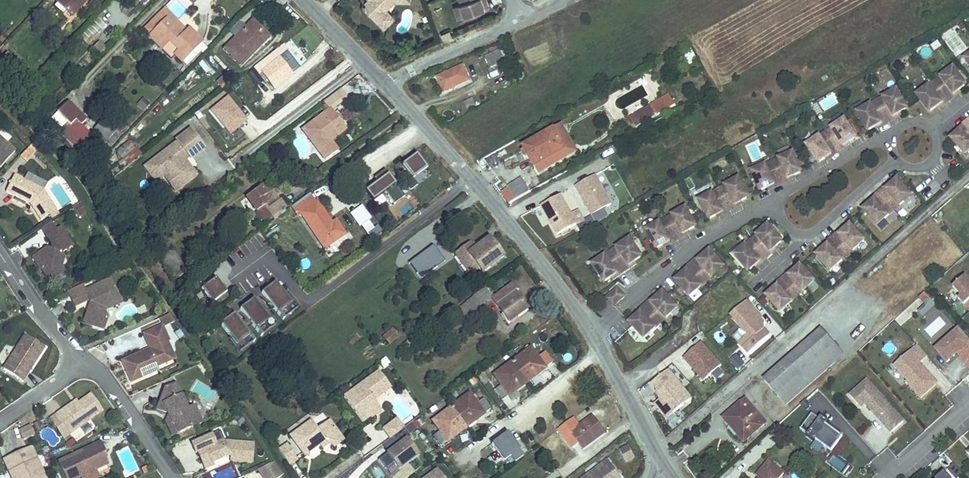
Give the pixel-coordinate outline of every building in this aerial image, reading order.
[(56,3),(68,14),(82,0),(59,0),(56,3)] [(71,16),(85,1),(84,0),(82,0),(68,14),(71,16)] [(369,1),(371,3),(367,7),(365,9),(380,24),(390,15),(386,12),(383,8),(389,3),(395,3),(409,4),(409,0),(368,0),(369,1)] [(481,0),(458,0),(461,6),(465,18),(485,11),(481,0)] [(386,12),(395,3),(389,3),(383,8),(386,12)] [(458,21),(465,18),(461,6),(454,9),(458,21)] [(159,13),(182,36),(186,31),(163,8),(159,13)] [(182,36),(159,13),(142,30),(161,50),(169,42),(178,51),(173,56),(181,63),(202,42),(188,29),(186,31),(182,36)] [(385,30),(395,20),(390,15),(380,24),(385,30)] [(246,59),(247,61),(271,37),(253,19),(246,26),(235,37),(223,49),(240,65),(246,59)] [(235,37),(246,26),(240,20),(229,32),(235,37)] [(99,41),(92,49),(100,56),(108,49),(99,41)] [(288,50),(284,44),(254,68),(259,74),(262,72),(276,89),(294,75),(293,73),(300,67),(287,51),(288,50)] [(689,65),(697,61),(690,48),(682,52),(689,65)] [(504,49),(499,51),(502,58),(507,56),(504,49)] [(0,55),(0,58),(7,66),(9,64),(2,57),(6,53),(4,51),(0,55)] [(502,58),(499,51),(485,57),(490,68),(503,62),(502,58)] [(13,59),(6,53),(2,57),(9,64),(12,67),(15,64),(12,60),(13,59)] [(462,67),(437,78),(443,93),(469,81),(462,67)] [(926,92),(918,97),(930,112),(936,107),(942,103),(943,105),(956,96),(954,94),(960,90),(966,85),(955,70),(948,75),(946,73),(924,90),(926,92)] [(346,99),(339,89),(323,101),(330,110),(346,99)] [(867,110),(858,115),(868,131),(875,127),(881,124),(882,126),(896,118),(894,116),(900,113),(908,109),(898,92),(890,97),(889,94),(865,108),(867,110)] [(210,111),(231,135),(249,121),(228,96),(210,111)] [(631,119),(636,128),(674,107),(669,98),(631,119)] [(70,126),(62,133),(76,147),(90,133),(81,124),(85,119),(67,101),(56,112),(70,126)] [(445,109),(443,119),(453,121),(454,111),(445,109)] [(336,137),(345,130),(330,110),(302,131),(324,161),(337,152),(329,142),(327,139),(334,134),(336,137)] [(951,138),(963,153),(968,148),(968,119),(960,127),(962,128),(957,133),(951,138)] [(104,120),(94,130),(105,141),(115,131),(104,120)] [(816,142),(808,147),(818,163),(825,158),(831,154),(832,157),(845,148),(844,146),(850,142),(856,137),(846,122),(838,127),(837,125),(814,140),(816,142)] [(576,155),(560,127),(553,131),(565,151),(534,169),(538,176),(576,155)] [(173,174),(181,185),(196,173),(191,166),(188,169),(185,166),(181,161),(190,154),(192,156),(204,146),(191,129),(177,140),(179,142),(145,168),(156,182),(164,176),(168,174),(173,174)] [(565,151),(553,131),(522,148),(534,169),(565,151)] [(327,139),(329,142),(336,137),(334,134),(327,139)] [(2,165),(16,149),(0,135),(0,163),(2,165)] [(34,154),(39,148),(34,142),(28,148),(34,154)] [(122,159),(130,152),(124,145),(116,151),(122,159)] [(28,148),(22,155),(28,161),(34,154),(28,148)] [(120,161),(125,167),(136,159),(130,152),(122,159),(120,161)] [(394,170),(409,191),(416,186),(411,179),(425,168),(415,154),(394,170)] [(761,170),(752,174),(760,191),(768,188),(774,185),(775,187),(789,181),(788,178),(794,175),(802,172),(794,155),(786,159),(785,156),(760,167),(761,170)] [(373,178),(376,182),(363,191),(371,202),(383,192),(391,203),(402,195),(383,170),(373,178)] [(35,200),(33,203),(43,217),(59,208),(45,188),(16,173),(8,190),(29,201),(32,198),(35,200)] [(181,185),(173,174),(168,174),(164,176),(175,190),(181,185)] [(575,187),(596,224),(608,218),(603,209),(611,205),(595,176),(575,187)] [(910,193),(897,179),(891,185),(886,189),(884,187),(873,198),(874,200),(869,204),(863,210),(876,224),(882,217),(884,220),(905,201),(903,199),(910,193)] [(509,189),(515,200),(530,192),(524,181),(509,189)] [(731,183),(707,196),(708,198),(700,203),(709,219),(716,215),(722,212),(723,214),(737,207),(736,205),(742,201),(749,197),(740,181),(732,185),(731,183)] [(256,194),(260,200),(272,217),(273,219),(286,211),(278,200),(276,202),(274,199),(281,194),(276,187),(271,190),(268,185),(256,194)] [(910,193),(903,199),(905,201),(912,195),(910,193)] [(314,203),(308,194),(290,207),(296,216),(299,214),(321,244),(341,229),(335,220),(331,223),(316,202),(314,203)] [(579,210),(571,215),(560,195),(540,206),(557,235),(576,225),(577,226),(585,222),(579,210)] [(265,221),(272,217),(260,200),(253,205),(265,221)] [(81,213),(87,209),(82,201),(75,205),(81,213)] [(400,209),(404,216),(415,210),(411,203),(400,209)] [(678,212),(654,225),(655,228),(647,232),(656,249),(663,245),(669,241),(671,244),(684,236),(683,234),(689,231),(696,227),(687,210),(679,215),(678,212)] [(882,217),(876,224),(877,226),(884,220),(882,217)] [(53,270),(65,262),(66,254),(63,250),(74,242),(63,224),(58,227),(48,234),(47,235),(53,243),(52,247),(48,246),(35,256),(42,268),(44,267),(48,273),(53,270)] [(863,238),(850,224),(844,230),(839,234),(837,233),(826,243),(827,245),(822,249),(816,255),(829,269),(836,263),(837,265),(858,247),(856,245),(863,238)] [(367,233),(373,241),(384,233),(378,225),(367,233)] [(770,227),(768,225),(761,231),(763,233),(770,227)] [(782,241),(770,227),(763,233),(761,231),(741,249),(743,251),(736,258),(748,272),(754,266),(759,262),(761,263),(773,253),(771,251),(776,247),(782,241)] [(276,228),(264,236),(268,241),(279,232),(276,228)] [(341,229),(321,244),(324,248),(344,234),(341,229)] [(469,244),(455,254),(471,275),(479,269),(482,273),(504,257),(490,238),(479,246),(469,244)] [(865,240),(863,238),(856,245),(858,247),(865,240)] [(594,267),(604,282),(611,278),(617,274),(618,276),(631,267),(629,265),(635,261),(642,257),(631,241),(624,246),(622,244),(600,259),(601,262),(594,267)] [(172,249),(159,258),(173,280),(186,272),(172,249)] [(743,251),(741,249),(734,256),(736,258),(743,251)] [(722,265),(710,250),(704,256),(698,260),(697,258),(685,269),(687,271),(682,275),(675,280),(688,295),(695,289),(696,291),(717,273),(715,271),(722,265)] [(68,267),(65,262),(53,270),(57,275),(68,267)] [(440,270),(434,262),(427,267),(433,275),(440,270)] [(837,265),(836,263),(829,269),(830,271),(837,265)] [(724,267),(722,265),(715,271),(717,273),(724,267)] [(772,290),(766,296),(778,310),(785,304),(787,306),(808,288),(806,286),(813,279),(800,265),(794,271),(789,275),(787,274),(776,284),(777,286),(772,290)] [(427,267),(417,274),(422,282),(433,275),(427,267)] [(200,279),(198,275),(185,284),(187,288),(200,279)] [(953,287),(961,296),(958,298),(968,310),(968,282),(965,276),(953,287)] [(814,282),(813,279),(806,286),(808,288),(814,282)] [(75,297),(79,305),(89,301),(91,304),(85,322),(87,325),(104,331),(108,319),(105,312),(122,303),(110,280),(75,297)] [(228,295),(217,280),(202,291),(213,306),(228,295)] [(275,309),(284,321),(299,309),(289,296),(287,297),(276,283),(263,293),(271,303),(268,305),(272,311),(275,309)] [(512,284),(492,299),(508,321),(526,308),(514,292),(517,290),(512,284)] [(617,288),(612,293),(619,301),(625,296),(617,288)] [(458,310),(463,317),(471,312),(467,307),(476,301),(479,306),(491,297),(485,289),(457,309),(458,310)] [(695,289),(688,295),(689,297),(696,291),(695,289)] [(676,306),(663,292),(657,297),(652,302),(650,300),(639,311),(641,313),(635,317),(629,323),(642,337),(649,330),(651,332),(671,314),(669,312),(676,306)] [(936,305),(924,292),(919,297),(925,305),(918,311),(923,317),(936,305)] [(619,301),(612,293),(605,299),(613,307),(619,301)] [(256,342),(247,330),(253,326),(262,337),(277,325),(267,312),(265,313),(255,299),(241,309),(249,320),(243,324),(235,314),(221,324),(232,338),(230,340),(241,353),(256,342)] [(467,307),(471,312),(479,306),(476,301),(467,307)] [(771,335),(764,328),(764,323),(757,315),(758,313),(747,301),(731,315),(749,335),(740,343),(749,354),(771,335)] [(787,306),(785,304),(778,310),(780,312),(787,306)] [(676,306),(669,312),(671,314),(678,308),(676,306)] [(460,320),(463,317),(458,310),(455,313),(460,320)] [(174,321),(169,314),(161,318),(164,324),(174,321)] [(141,353),(124,361),(133,382),(160,369),(159,366),(168,362),(163,352),(173,348),(169,340),(171,340),(164,324),(145,333),(152,348),(151,351),(142,355),(141,353)] [(397,336),(391,328),(388,331),(395,338),(397,336)] [(786,405),(843,355),(821,329),(764,380),(786,405)] [(651,332),(649,330),(642,337),(644,339),(651,332)] [(860,342),(861,330),(847,330),(847,341),(860,342)] [(936,350),(947,362),(957,353),(968,366),(968,343),(958,330),(936,350)] [(395,338),(388,331),(382,337),(388,344),(395,338)] [(29,369),(30,370),(47,347),(28,334),(5,368),(24,380),(29,373),(27,372),(29,369)] [(407,342),(406,341),(402,344),(406,349),(410,346),(411,349),(414,346),(410,340),(407,342)] [(703,380),(720,365),(700,342),(682,357),(703,380)] [(927,357),(916,345),(894,365),(907,380),(906,382),(920,398),(936,385),(918,365),(927,357)] [(177,358),(173,348),(163,352),(168,362),(177,358)] [(537,358),(529,348),(493,375),(500,385),(494,390),(501,400),(516,390),(514,389),(536,373),(537,374),(551,363),(543,353),(537,358)] [(731,359),(736,370),(745,365),(739,355),(731,359)] [(379,370),(344,396),(362,420),(370,414),(369,412),(378,405),(374,398),(371,394),(378,388),(381,393),(390,386),(379,370)] [(655,392),(654,393),(658,401),(653,405),(665,419),(689,400),(666,371),(649,385),(655,392)] [(516,390),(537,374),(536,373),(514,389),(516,390)] [(866,381),(849,396),(860,408),(867,402),(869,405),(867,406),(891,433),(903,422),(866,381)] [(168,387),(159,407),(169,411),(171,415),(174,423),(176,422),(181,431),(192,426),(198,411),(189,407),(178,382),(168,387)] [(374,398),(381,393),(378,388),(371,394),(374,398)] [(103,410),(91,393),(78,402),(66,411),(64,408),(57,413),(70,432),(103,410)] [(475,404),(468,394),(432,421),(439,431),(433,436),(440,446),(455,436),(454,434),(475,419),(476,420),(490,409),(482,399),(475,404)] [(64,408),(66,411),(78,402),(76,399),(64,408)] [(745,400),(726,416),(741,433),(739,435),(745,442),(763,426),(748,409),(751,406),(745,400)] [(381,409),(378,405),(369,412),(370,414),(371,416),(381,409)] [(203,422),(198,411),(192,426),(203,422)] [(70,432),(57,413),(51,417),(64,436),(70,432)] [(813,414),(802,429),(810,435),(809,437),(816,442),(818,441),(833,452),(844,436),(828,425),(830,423),(823,417),(821,419),(813,414)] [(174,423),(171,415),(168,420),(175,434),(181,431),(176,422),(174,423)] [(741,433),(726,416),(724,418),(739,435),(741,433)] [(382,427),(389,438),(392,435),(404,427),(396,417),(382,427)] [(592,417),(574,430),(564,438),(572,449),(579,444),(583,449),(604,434),(592,417)] [(330,439),(331,440),(334,444),(342,438),(329,419),(317,427),(311,419),(291,434),(305,454),(319,443),(325,439),(330,439)] [(455,436),(476,420),(475,419),(454,434),(455,436)] [(410,432),(419,428),(415,420),(406,425),(410,432)] [(574,430),(568,422),(558,429),(564,438),(574,430)] [(21,439),(34,436),(31,425),(18,428),(21,439)] [(385,468),(393,462),(398,468),(417,454),(406,438),(410,435),(404,427),(392,435),(398,444),(378,459),(385,468)] [(194,442),(198,452),(200,451),(204,460),(212,457),(214,461),(228,455),(233,455),(233,460),(253,462),(255,443),(224,439),(217,443),(213,434),(194,442)] [(870,461),(878,455),(862,437),(854,443),(870,461)] [(322,447),(331,440),(330,439),(325,439),(319,443),(322,447)] [(65,477),(75,477),(81,475),(82,477),(85,477),(96,473),(94,469),(107,463),(104,456),(102,457),(100,455),(105,452),(101,443),(58,462),(65,477)] [(287,443),(279,449),(289,463),(297,457),(287,443)] [(15,470),(18,477),(45,477),(31,447),(3,460),(9,472),(15,470)] [(628,447),(619,451),(625,462),(634,458),(628,447)] [(207,467),(215,463),(214,461),(212,457),(204,460),(207,467)] [(784,474),(769,461),(757,476),(759,477),(781,477),(784,474)] [(277,462),(268,466),(275,477),(276,477),(282,477),(286,474),(277,462)] [(607,462),(585,477),(618,477),(607,462)] [(954,477),(959,477),(963,475),(953,464),(947,470),(954,477)] [(268,466),(260,470),(267,477),(273,477),(275,477),(268,466)] [(398,477),(411,477),(414,475),(408,469),(398,477)] [(427,477),(446,477),(439,469),(427,477)] [(15,470),(9,472),(11,477),(18,477),(15,470)]
